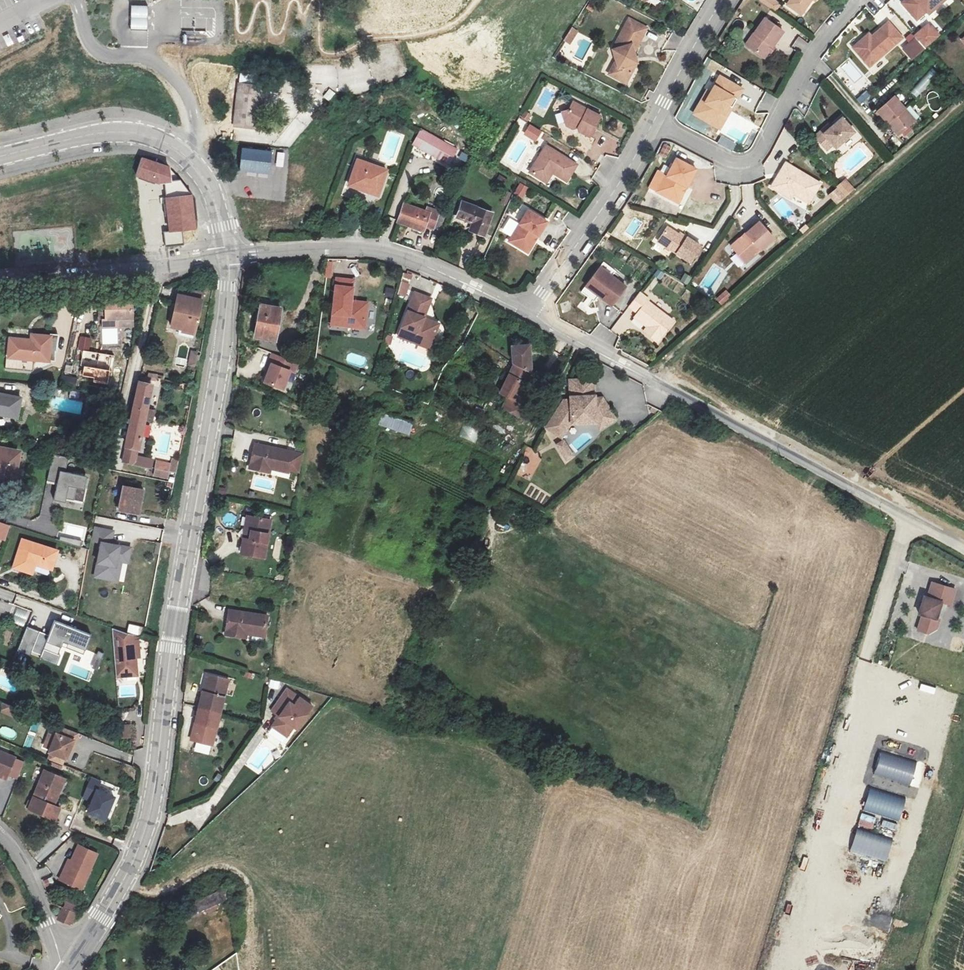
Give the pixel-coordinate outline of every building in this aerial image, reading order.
[(771,11),(778,2),(775,0),(756,0),(771,11)] [(788,5),(800,14),(810,0),(792,0),(788,5)] [(902,2),(916,19),(925,11),(938,0),(904,0),(902,2)] [(928,13),(943,0),(938,0),(925,11),(928,13)] [(148,5),(131,4),(130,29),(147,30),(148,5)] [(634,52),(647,28),(629,18),(618,39),(620,47),(613,49),(616,60),(618,67),(614,76),(626,82),(635,65),(633,58),(635,57),(634,52)] [(783,31),(764,18),(745,45),(764,57),(768,51),(771,52),(774,47),(772,46),(783,31)] [(572,25),(578,29),(582,22),(577,19),(572,25)] [(861,39),(852,47),(869,66),(902,37),(888,21),(871,36),(864,42),(861,39)] [(911,62),(940,35),(927,21),(905,41),(906,43),(899,49),(911,62)] [(569,31),(575,35),(578,29),(572,25),(569,31)] [(871,36),(868,33),(861,39),(864,42),(871,36)] [(797,68),(802,53),(795,51),(790,66),(797,68)] [(618,67),(616,60),(609,74),(614,76),(618,67)] [(926,74),(910,92),(916,98),(932,79),(926,74)] [(736,99),(742,89),(720,76),(710,92),(699,112),(718,122),(732,97),(736,99)] [(239,82),(235,122),(256,125),(256,129),(261,129),(265,95),(269,95),(270,86),(239,82)] [(706,90),(693,113),(719,128),(736,99),(732,97),(718,122),(699,112),(710,92),(706,90)] [(915,120),(894,96),(877,111),(887,123),(889,121),(900,133),(915,120)] [(589,136),(600,116),(573,102),(569,109),(562,111),(566,125),(571,124),(577,127),(578,130),(589,136)] [(821,130),(814,136),(826,150),(833,144),(835,147),(854,131),(842,117),(831,127),(823,133),(821,130)] [(889,121),(887,123),(898,135),(900,133),(889,121)] [(529,124),(523,135),(535,143),(542,132),(529,124)] [(831,127),(828,124),(821,130),(823,133),(831,127)] [(411,144),(435,157),(443,141),(417,127),(411,144)] [(443,141),(435,157),(447,163),(455,147),(443,141)] [(566,181),(576,165),(546,146),(529,172),(543,181),(549,171),(552,173),(566,181)] [(686,186),(695,168),(675,158),(666,176),(665,175),(656,191),(675,201),(683,185),(686,186)] [(356,160),(347,184),(376,194),(385,169),(356,160)] [(820,183),(785,162),(771,186),(782,193),(785,188),(793,193),(809,202),(820,183)] [(543,181),(546,183),(552,173),(549,171),(543,181)] [(502,186),(506,180),(498,175),(495,181),(502,186)] [(846,179),(827,195),(836,205),(854,189),(846,179)] [(523,199),(529,188),(519,183),(513,194),(523,199)] [(675,201),(678,202),(686,186),(683,185),(675,201)] [(785,188),(782,193),(790,198),(793,193),(785,188)] [(505,204),(510,192),(504,190),(499,201),(505,204)] [(294,199),(281,197),(280,213),(293,214),(294,199)] [(471,223),(468,230),(483,235),(490,213),(461,202),(455,217),(471,223)] [(408,222),(423,227),(424,226),(432,229),(438,211),(426,207),(424,212),(402,204),(396,221),(408,225),(408,222)] [(538,235),(546,221),(527,210),(508,241),(523,250),(533,233),(538,235)] [(747,235),(732,248),(745,263),(774,238),(759,221),(745,233),(747,235)] [(690,223),(687,230),(697,233),(699,227),(690,223)] [(685,239),(667,227),(657,241),(690,262),(700,246),(686,237),(685,239)] [(523,250),(527,252),(538,235),(533,233),(523,250)] [(747,235),(745,233),(731,246),(732,248),(747,235)] [(616,270),(604,261),(581,291),(594,301),(599,294),(612,304),(626,286),(612,275),(616,270)] [(687,285),(692,277),(684,273),(680,282),(687,285)] [(350,279),(332,278),(328,325),(361,328),(363,308),(347,306),(347,300),(350,279)] [(405,297),(410,284),(402,281),(398,294),(405,297)] [(716,298),(721,304),(731,295),(726,289),(716,298)] [(429,298),(413,292),(394,336),(426,349),(434,330),(419,324),(421,318),(429,298)] [(643,331),(657,342),(673,321),(647,301),(648,299),(639,292),(629,306),(637,312),(650,322),(647,326),(643,331)] [(196,335),(204,301),(180,296),(173,326),(183,329),(182,332),(196,335)] [(100,315),(102,315),(133,315),(133,299),(99,300),(100,315)] [(274,339),(280,308),(260,304),(254,335),(274,339)] [(637,312),(634,316),(647,326),(650,322),(637,312)] [(133,324),(133,315),(102,315),(102,325),(133,324)] [(434,330),(436,324),(421,318),(419,324),(434,330)] [(11,337),(11,341),(9,356),(48,359),(51,340),(51,335),(32,334),(32,338),(11,337)] [(505,397),(500,408),(523,419),(532,401),(516,394),(527,370),(525,345),(508,346),(509,362),(511,363),(497,393),(505,397)] [(296,360),(271,350),(267,359),(269,361),(263,378),(281,386),(288,368),(292,370),(296,360)] [(68,353),(66,362),(79,365),(81,356),(68,353)] [(72,388),(76,374),(63,371),(60,387),(72,388)] [(591,377),(565,378),(566,394),(563,395),(563,405),(555,406),(554,414),(541,427),(558,439),(569,425),(591,424),(595,430),(613,420),(599,396),(592,397),(591,377)] [(140,380),(126,443),(138,446),(145,416),(147,406),(152,383),(140,380)] [(18,415),(20,401),(0,397),(0,412),(18,415)] [(147,406),(145,416),(152,418),(154,407),(147,406)] [(383,413),(379,424),(408,435),(412,423),(383,413)] [(465,422),(458,435),(474,443),(481,431),(465,422)] [(303,449),(255,438),(249,462),(269,467),(270,463),(271,460),(288,464),(299,466),(303,449)] [(572,458),(559,439),(552,444),(562,462),(572,458)] [(13,475),(18,450),(0,446),(0,473),(13,475)] [(526,450),(517,471),(531,477),(541,457),(526,450)] [(89,476),(65,471),(68,457),(53,454),(48,480),(57,482),(54,499),(84,504),(89,476)] [(166,463),(164,470),(176,472),(178,459),(172,458),(170,464),(166,463)] [(157,461),(156,468),(164,470),(166,463),(157,461)] [(143,487),(123,483),(118,507),(138,511),(143,487)] [(249,533),(243,532),(240,548),(263,551),(269,517),(261,515),(262,512),(250,510),(248,524),(251,525),(249,533)] [(9,527),(0,524),(0,539),(4,540),(9,527)] [(28,562),(34,564),(51,570),(57,552),(22,541),(13,568),(25,572),(28,562)] [(126,563),(107,558),(101,583),(120,588),(126,563)] [(31,574),(34,564),(28,562),(25,572),(31,574)] [(951,606),(956,589),(928,581),(914,632),(933,637),(942,604),(951,606)] [(229,604),(225,629),(245,632),(245,628),(246,625),(263,628),(266,610),(229,604)] [(12,622),(26,626),(31,611),(17,607),(12,622)] [(87,649),(92,633),(54,620),(49,634),(27,626),(18,651),(59,665),(63,652),(69,654),(63,673),(88,681),(97,653),(87,649)] [(106,625),(114,673),(135,670),(129,639),(132,638),(131,630),(106,625)] [(220,707),(228,674),(210,670),(205,687),(202,686),(198,702),(220,707)] [(299,730),(315,706),(286,686),(270,711),(277,716),(270,726),(288,738),(296,728),(299,730)] [(198,718),(193,735),(212,740),(220,707),(198,702),(195,717),(198,718)] [(14,705),(1,704),(0,710),(0,713),(13,715),(14,705)] [(72,739),(76,731),(59,724),(56,732),(53,731),(46,750),(49,751),(60,755),(63,756),(67,747),(70,738),(72,739)] [(131,738),(130,724),(118,725),(119,739),(131,738)] [(0,730),(0,731),(9,738),(14,732),(4,725),(0,730)] [(0,750),(0,776),(6,778),(15,756),(0,750)] [(49,751),(46,758),(57,763),(60,755),(49,751)] [(64,778),(45,770),(31,802),(28,809),(54,821),(59,809),(53,806),(64,778)] [(90,801),(86,814),(109,821),(119,786),(89,778),(83,799),(90,801)] [(871,786),(886,789),(888,781),(872,778),(871,786)] [(882,826),(896,830),(906,798),(870,787),(863,810),(885,817),(882,826)] [(858,825),(873,829),(877,817),(862,813),(858,825)] [(888,861),(893,837),(856,830),(851,853),(888,861)] [(62,872),(59,879),(81,889),(97,853),(78,844),(71,861),(65,873),(62,872)] [(71,861),(68,859),(62,872),(65,873),(71,861)] [(210,910),(208,907),(216,903),(222,900),(218,891),(175,911),(179,921),(204,909),(205,912),(210,910)] [(876,898),(870,929),(886,932),(892,901),(876,898)] [(78,913),(62,906),(57,919),(72,926),(78,913)]
